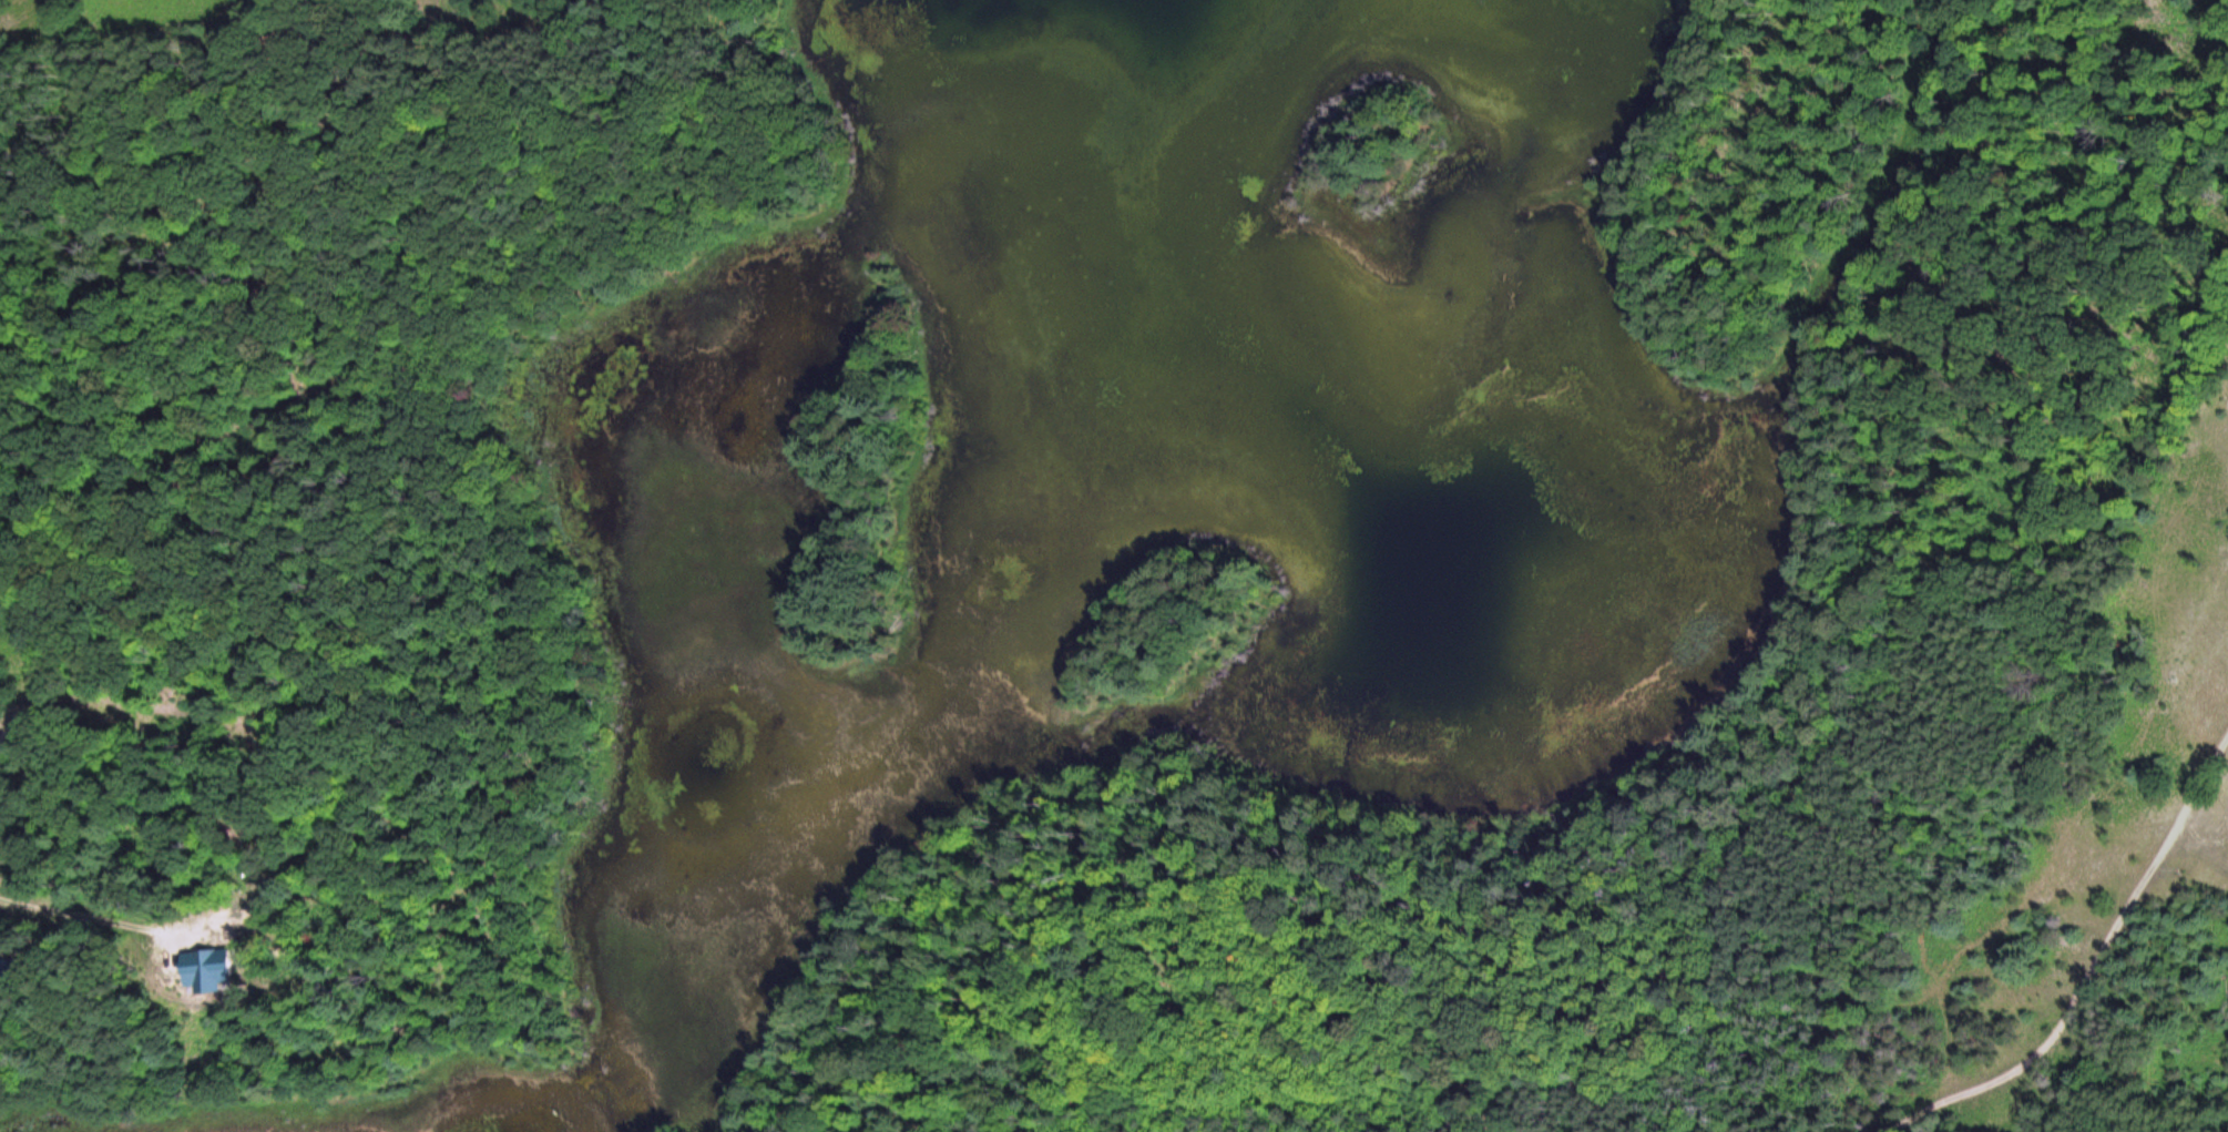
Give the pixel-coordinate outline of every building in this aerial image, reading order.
[(222,997),(222,987),(233,987),(233,966),(190,966),(190,997),(222,997)]
